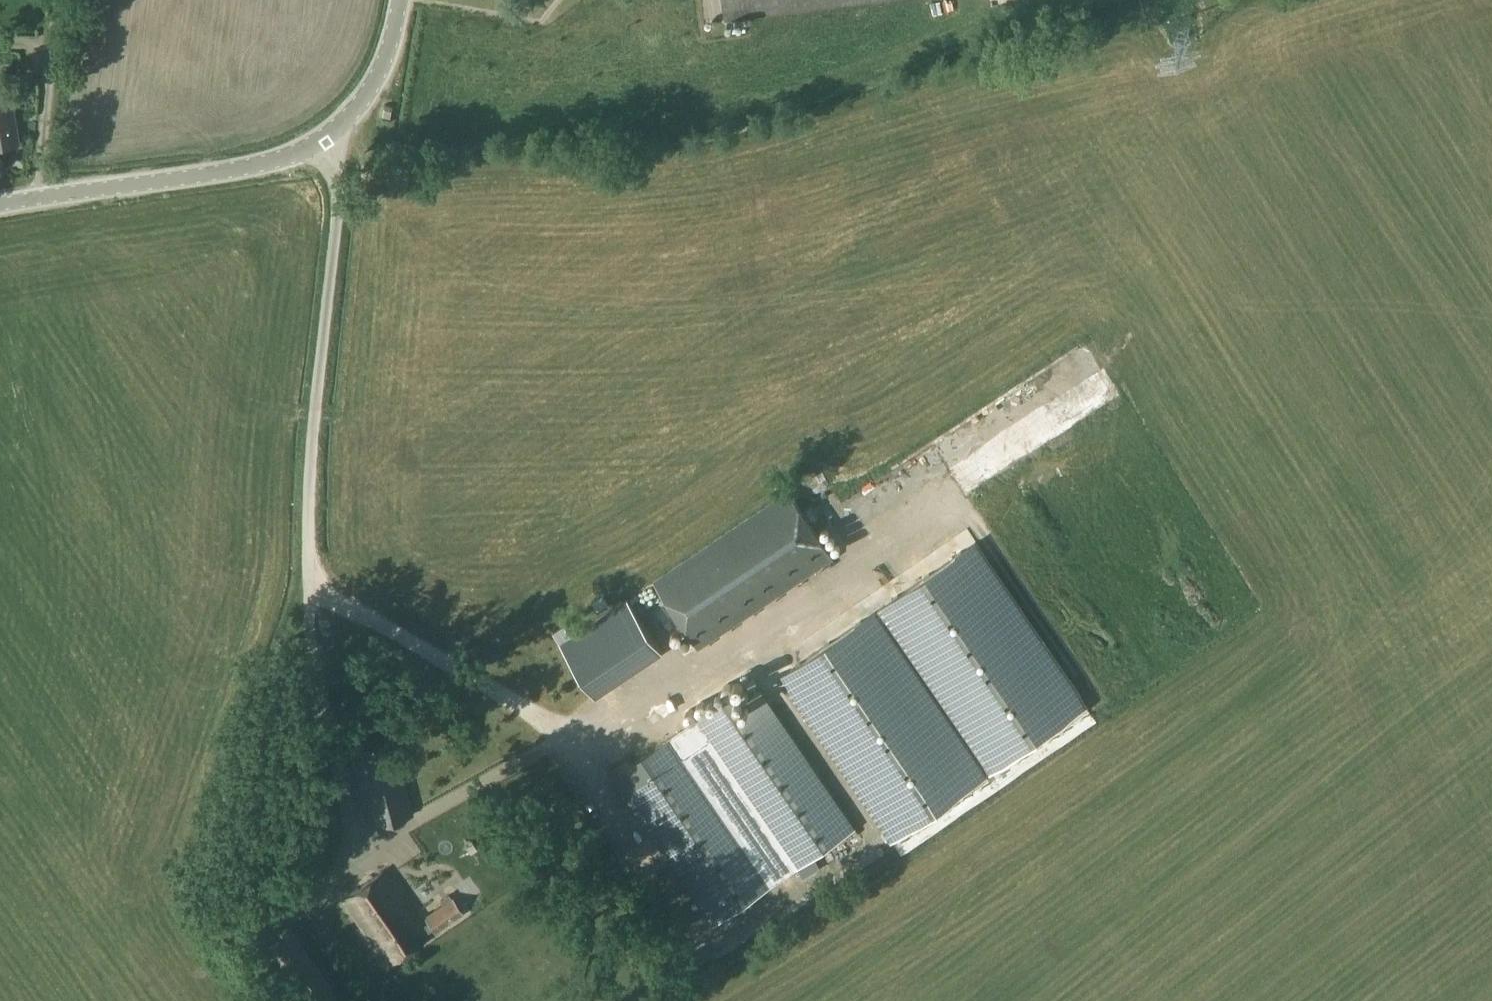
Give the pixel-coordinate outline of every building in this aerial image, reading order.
[(724,20),(877,0),(722,0),(724,20)] [(18,143),(9,94),(0,96),(0,146),(18,143)] [(653,581),(700,647),(834,558),(788,491),(653,581)] [(1087,705),(975,541),(777,676),(889,840),(1087,705)] [(560,642),(597,696),(663,652),(628,599),(560,642)] [(635,761),(611,777),(623,794),(712,925),(776,883),(794,870),(856,828),(767,698),(743,712),(732,695),(635,761)] [(369,826),(413,815),(393,733),(349,746),(369,826)] [(422,926),(383,869),(342,897),(387,963),(428,935),(426,932),(432,928),(435,932),(463,912),(453,897),(425,917),(428,922),(422,926)] [(336,996),(292,932),(269,949),(306,1000),(328,1000),(336,996)]
